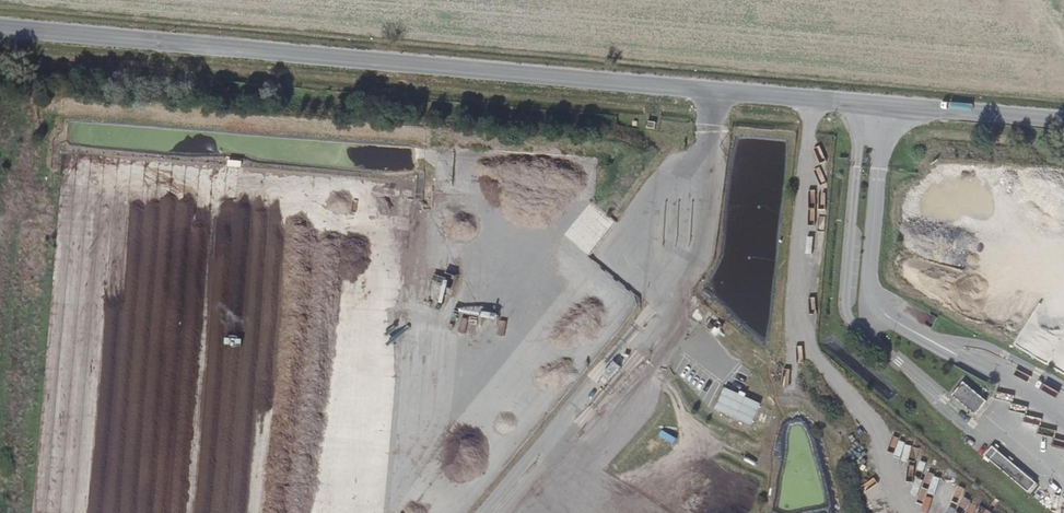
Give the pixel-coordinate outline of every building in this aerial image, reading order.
[(754,352),(746,362),(759,372),(767,361),(754,352)] [(964,381),(954,394),(978,412),(988,399),(964,381)] [(752,424),(762,402),(726,386),(716,408),(752,424)] [(1030,491),(1037,482),(994,445),(986,454),(1030,491)] [(948,481),(933,498),(951,512),(985,512),(948,481)]
